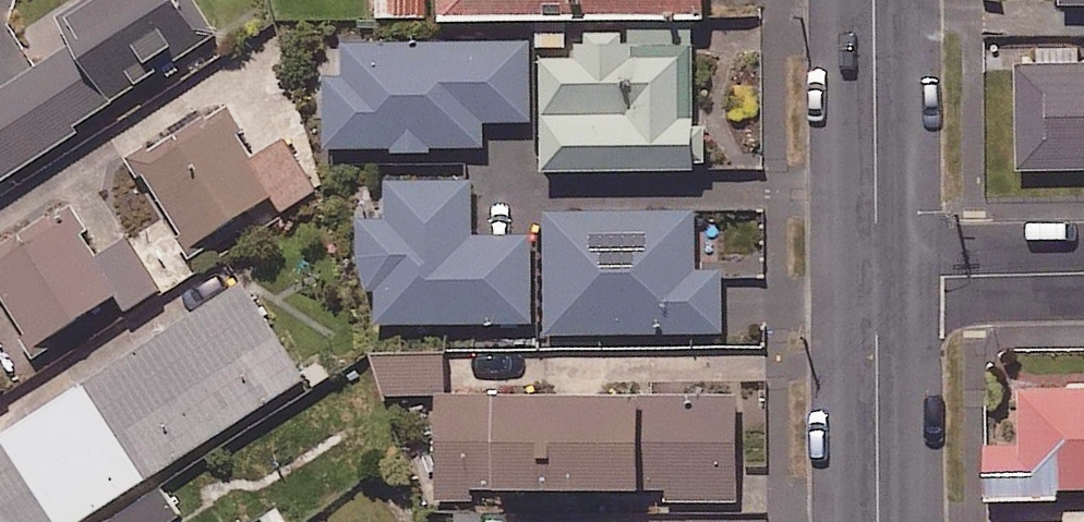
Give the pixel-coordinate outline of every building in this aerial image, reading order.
[(114,92),(158,64),(165,76),(185,63),(178,52),(212,30),(193,0),(83,0),(63,13),(79,38),(114,92)] [(442,11),(535,10),(535,45),(570,45),(569,9),(703,8),(703,0),(442,0),(442,11)] [(690,22),(584,25),(585,34),(574,34),(575,51),(541,52),(544,165),(707,160),(706,116),(694,116),(690,22)] [(324,70),(326,144),(389,142),(389,149),(433,148),(433,141),(483,139),(483,116),(531,115),(529,36),(343,41),(343,69),(324,70)] [(79,38),(0,88),(0,175),(79,125),(74,118),(114,92),(79,38)] [(1080,43),(1037,43),(1037,60),(1018,60),(1020,164),(1083,163),(1083,59),(1080,59),(1080,43)] [(252,151),(221,103),(136,156),(188,239),(270,187),(281,205),(318,182),(285,130),(252,151)] [(387,213),(359,214),(361,285),(375,285),(376,319),(532,315),(530,231),(472,233),(470,174),(386,177),(387,213)] [(68,206),(0,248),(0,289),(33,341),(115,289),(126,306),(159,285),(126,233),(97,252),(68,206)] [(694,207),(545,211),(548,331),(723,325),(721,267),(695,268),(694,207)] [(237,268),(80,368),(147,472),(304,372),(237,268)] [(443,346),(377,347),(378,390),(443,389),(443,346)] [(83,375),(0,428),(0,431),(59,521),(70,521),(147,472),(80,368),(79,369),(83,375)] [(648,383),(652,478),(652,486),(664,486),(665,502),(745,499),(741,380),(648,383)] [(1020,383),(1020,441),(987,442),(987,494),(1056,493),(1056,481),(1083,481),(1083,382),(1020,383)] [(652,478),(648,383),(434,392),(438,499),(473,498),(472,485),(652,478)] [(0,431),(0,521),(59,521),(0,431)] [(155,480),(91,521),(165,521),(177,514),(155,480)] [(482,510),(457,510),(457,521),(482,521),(482,510)]
